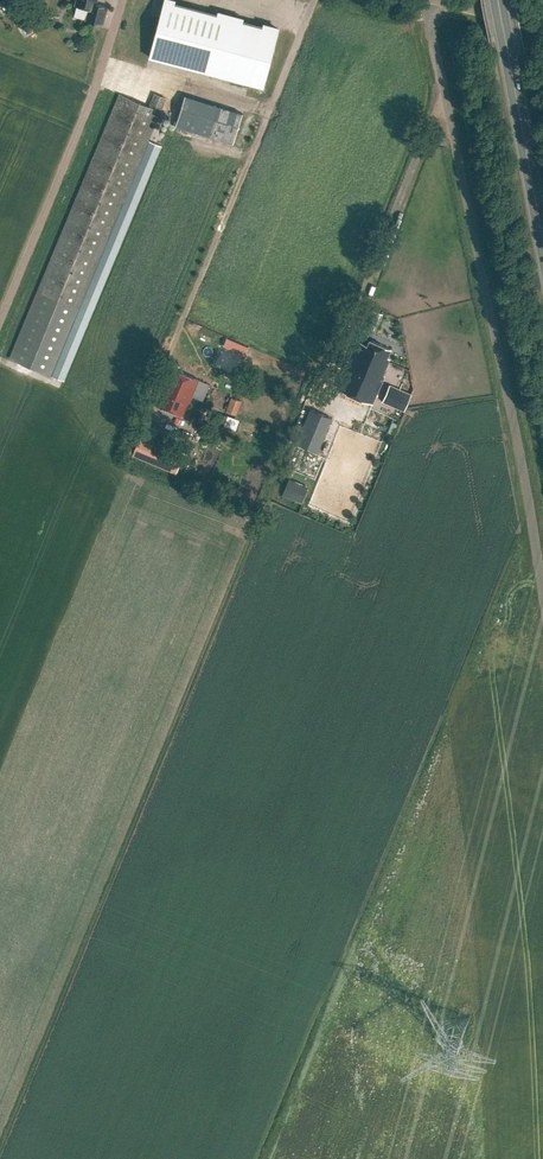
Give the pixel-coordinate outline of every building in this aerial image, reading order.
[(75,5),(89,9),(86,20),(103,24),(107,7),(96,4),(97,0),(76,0),(75,5)] [(149,56),(263,87),(279,29),(178,2),(170,0),(164,0),(149,56)] [(7,13),(17,26),(26,18),(16,5),(7,13)] [(23,29),(27,33),(33,27),(30,23),(23,29)] [(38,290),(10,357),(64,380),(161,145),(149,140),(161,111),(161,110),(166,97),(155,93),(150,106),(119,93),(38,290)] [(185,95),(178,118),(176,125),(233,143),(242,113),(185,95)] [(357,340),(337,387),(372,403),(386,371),(384,370),(388,361),(386,360),(391,349),(370,340),(368,345),(357,340)] [(156,403),(184,415),(199,379),(175,369),(173,372),(167,370),(154,402),(156,403)] [(320,374),(313,391),(319,394),(326,376),(320,374)] [(389,384),(382,401),(404,410),(411,394),(389,384)] [(232,396),(227,409),(237,413),(242,400),(232,396)] [(311,408),(297,442),(319,452),(334,417),(311,408)] [(393,420),(388,433),(393,436),(399,422),(393,420)] [(132,455),(176,473),(184,452),(141,434),(132,455)] [(289,479),(287,485),(306,492),(308,487),(289,479)]
